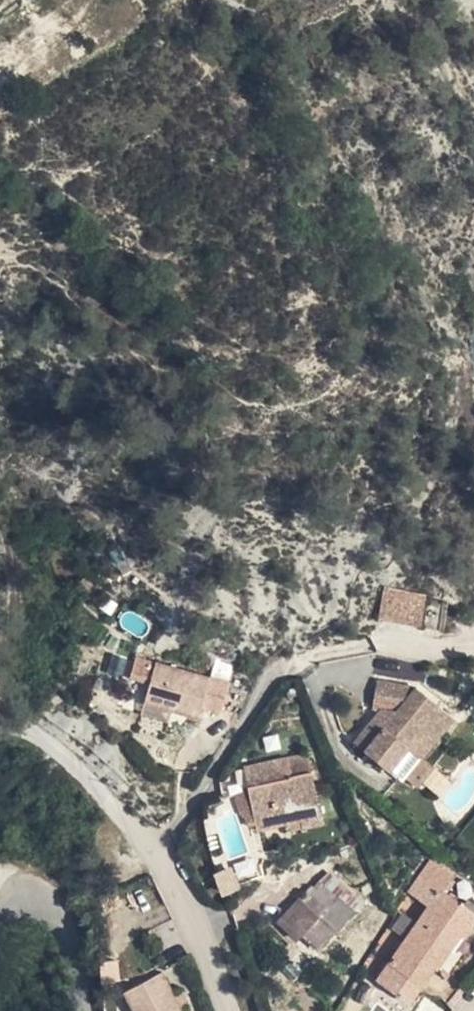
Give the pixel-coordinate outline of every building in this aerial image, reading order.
[(381,623),(423,631),(428,598),(388,589),(381,623)] [(137,705),(139,686),(149,687),(152,659),(133,657),(130,682),(94,678),(92,700),(137,705)] [(148,705),(176,713),(202,721),(206,709),(225,715),(236,677),(217,671),(213,681),(159,666),(148,705)] [(392,683),(375,688),(370,706),(391,710),(381,722),(375,718),(358,739),(404,776),(409,770),(425,750),(453,717),(417,687),(392,683)] [(173,723),(176,713),(148,705),(146,714),(173,723)] [(247,778),(248,782),(255,806),(258,819),(258,823),(290,814),(289,808),(301,806),(304,816),(330,810),(325,789),(321,790),(304,732),(272,742),(279,770),(247,778)] [(250,750),(244,762),(247,778),(279,770),(272,742),(250,750)] [(241,752),(244,762),(250,750),(241,752)] [(425,750),(409,770),(421,780),(437,761),(425,750)] [(248,782),(236,785),(241,808),(246,808),(255,806),(248,782)] [(255,806),(246,808),(249,822),(258,819),(255,806)] [(237,851),(236,824),(206,825),(207,851),(237,851)] [(437,861),(434,864),(455,882),(458,878),(437,861)] [(434,864),(414,893),(433,908),(430,913),(433,917),(415,940),(411,938),(376,982),(409,1005),(434,971),(437,972),(461,936),(466,940),(473,928),(473,915),(446,895),(455,882),(434,864)] [(231,865),(212,872),(220,897),(240,890),(231,865)] [(313,891),(310,888),(289,908),(310,927),(315,922),(331,938),(363,901),(330,873),(313,891)] [(134,1010),(183,1010),(164,976),(126,996),(134,1010)]
